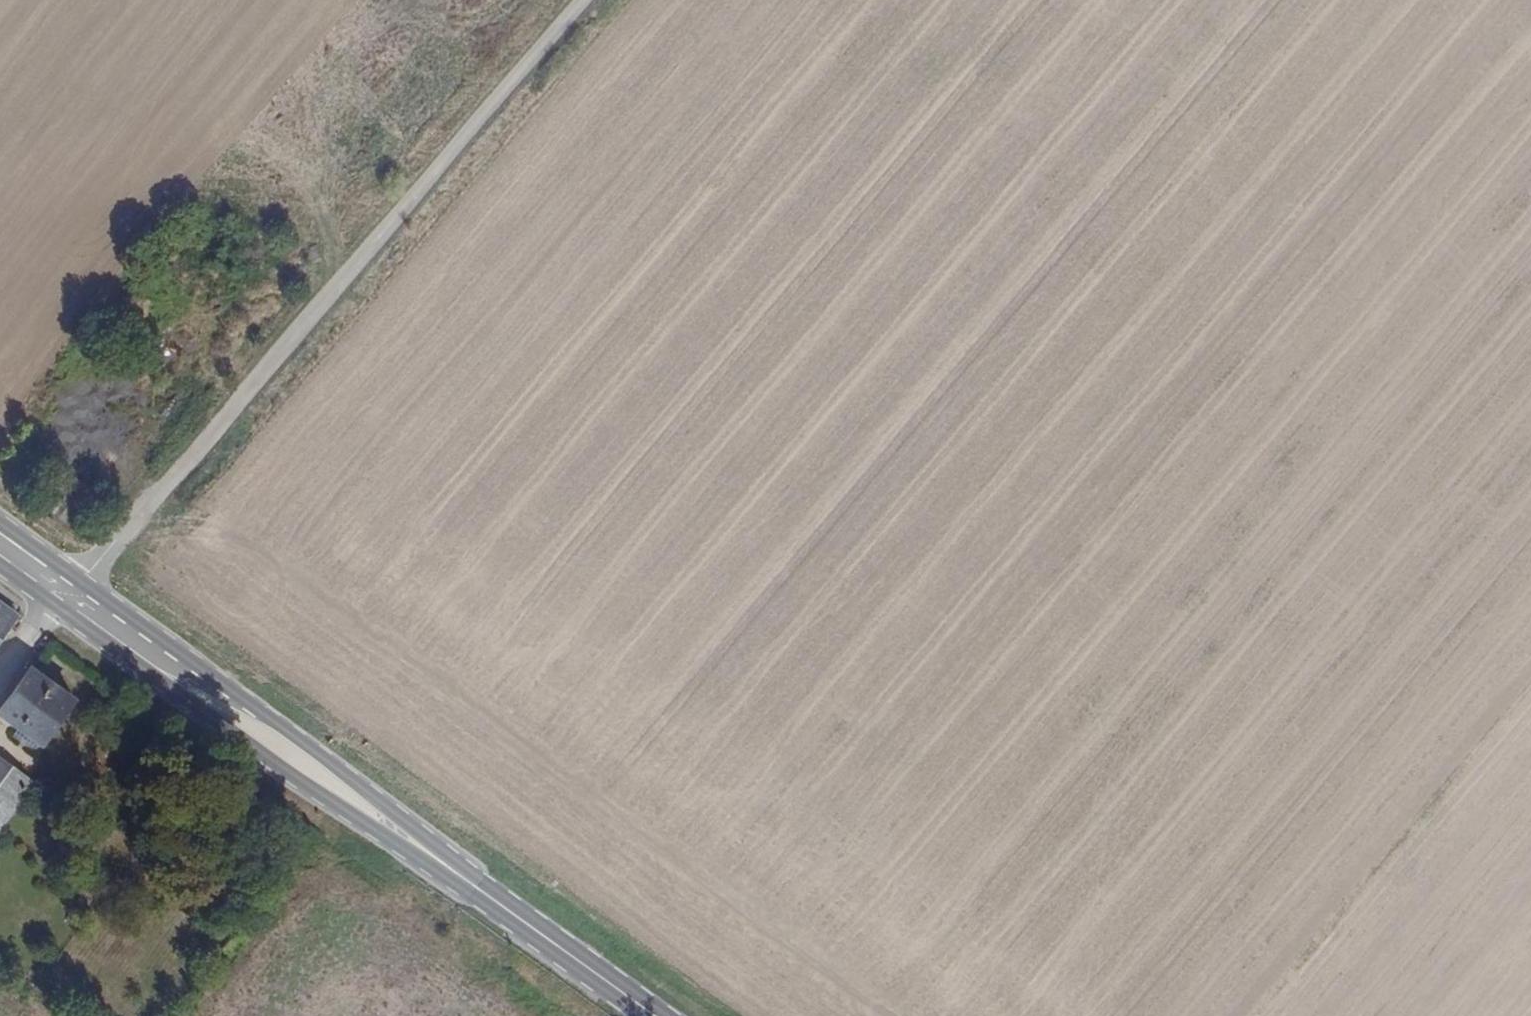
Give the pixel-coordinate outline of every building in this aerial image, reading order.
[(0,601),(0,643),(20,616),(0,601)] [(71,699),(27,669),(0,708),(0,716),(39,744),(71,699)] [(29,779),(0,755),(0,820),(29,779)]
